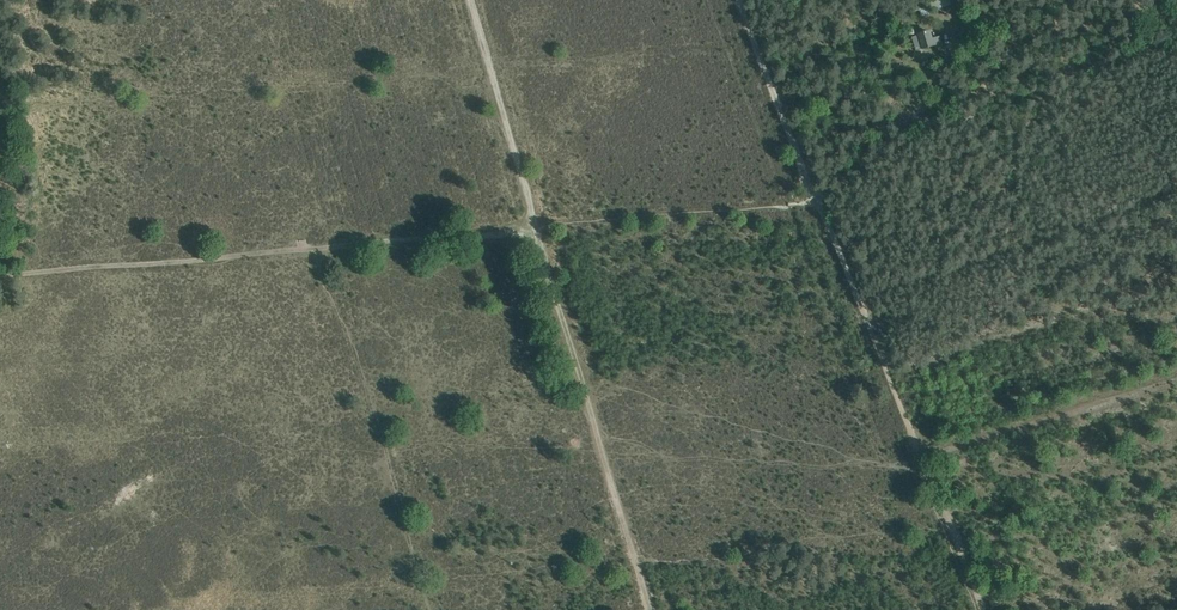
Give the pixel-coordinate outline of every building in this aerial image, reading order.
[(911,5),(914,12),(929,7),(926,0),(925,0),(911,5)] [(931,30),(919,34),(924,50),(936,46),(931,30)] [(919,34),(911,37),(916,52),(924,50),(919,34)]
